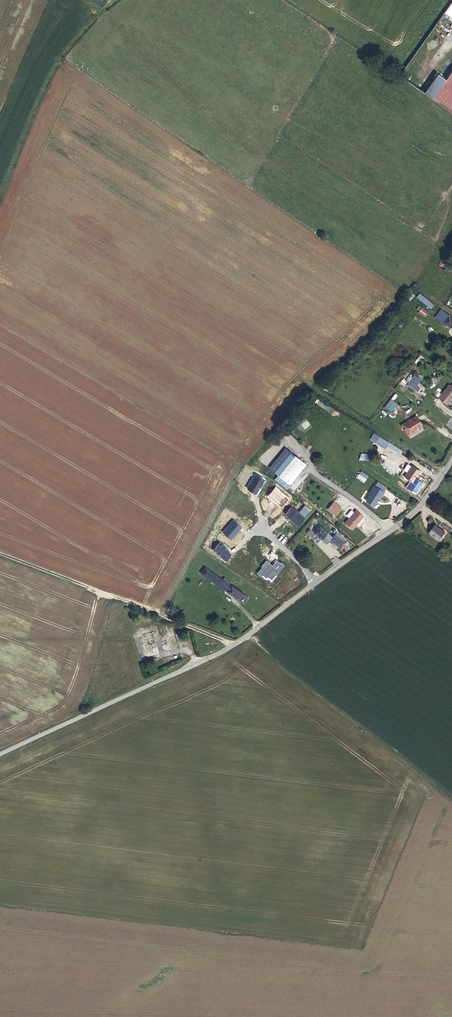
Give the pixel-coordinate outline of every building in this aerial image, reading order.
[(431,96),(451,111),(451,67),(431,96)] [(429,308),(433,304),(419,292),(416,296),(429,308)] [(417,312),(424,317),(428,311),(421,307),(417,312)] [(446,318),(443,322),(446,324),(444,327),(451,332),(451,322),(446,318)] [(411,381),(407,387),(412,390),(417,385),(420,381),(416,379),(414,383),(411,381)] [(423,383),(420,381),(417,385),(412,390),(419,396),(421,393),(418,390),(423,383)] [(451,404),(451,391),(451,390),(440,403),(448,409),(451,404)] [(317,397),(314,403),(330,411),(333,406),(317,397)] [(383,407),(390,412),(397,403),(391,398),(383,407)] [(410,424),(414,415),(406,410),(398,425),(409,431),(412,425),(410,424)] [(386,445),(387,444),(377,438),(373,444),(383,451),(384,448),(386,445)] [(386,445),(384,448),(395,455),(397,451),(386,445)] [(306,462),(295,454),(294,457),(291,455),(288,452),(274,471),(278,474),(275,478),(287,487),(306,462)] [(419,472),(411,468),(404,479),(402,482),(407,485),(409,481),(412,483),(419,472)] [(361,470),(356,477),(364,481),(368,475),(361,470)] [(378,491),(377,493),(375,492),(368,506),(369,508),(377,512),(383,501),(384,501),(386,497),(383,496),(385,494),(378,491)] [(341,507),(334,500),(327,508),(334,514),(341,507)] [(363,517),(357,511),(344,523),(350,530),(360,521),(360,520),(363,517)] [(445,527),(435,520),(429,528),(440,535),(445,527)] [(329,533),(320,524),(313,531),(323,540),(329,533)] [(343,541),(344,540),(336,532),(335,533),(343,541)] [(325,542),(331,536),(329,533),(323,540),(325,542)] [(338,547),(343,541),(335,533),(330,539),(338,547)] [(222,579),(203,565),(198,571),(241,601),(245,595),(230,584),(231,583),(223,577),(222,579)] [(288,581),(286,577),(276,583),(279,587),(288,581)]
